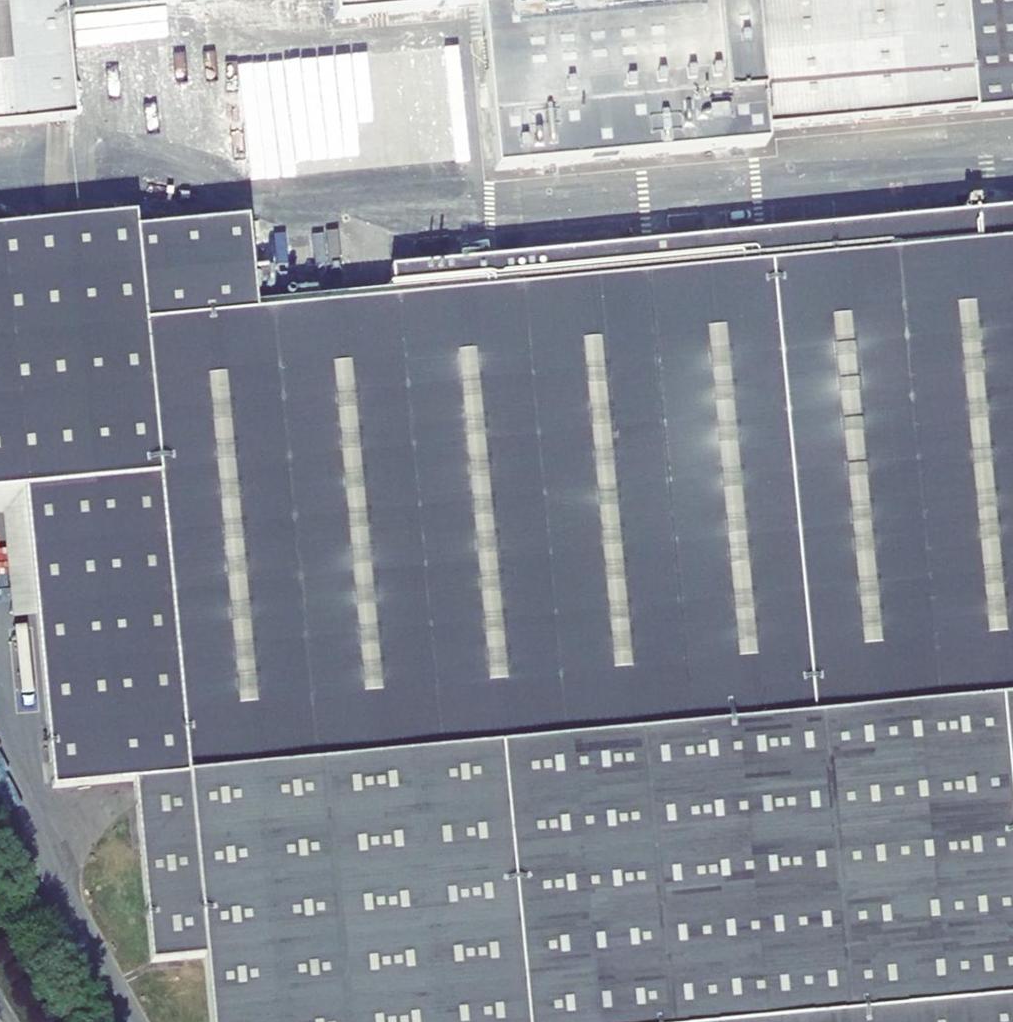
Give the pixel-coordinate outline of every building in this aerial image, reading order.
[(21,124),(66,121),(74,120),(68,43),(66,14),(65,0),(0,0),(0,126),(21,124)] [(203,1),(209,0),(65,0),(66,14),(68,43),(95,40),(205,30),(203,1)] [(335,19),(478,6),(494,170),(763,145),(762,132),(1012,108),(1012,0),(333,0),(335,19)] [(467,46),(391,50),(395,143),(472,139),(467,46)] [(334,60),(253,65),(258,153),(296,150),(296,162),(340,159),(334,60)] [(0,228),(0,492),(24,490),(52,788),(133,780),(150,960),(185,1021),(1012,1021),(1012,209),(391,268),(394,298),(345,302),(339,242),(250,250),(247,218),(136,229),(135,216),(75,221),(30,226),(0,228)]
